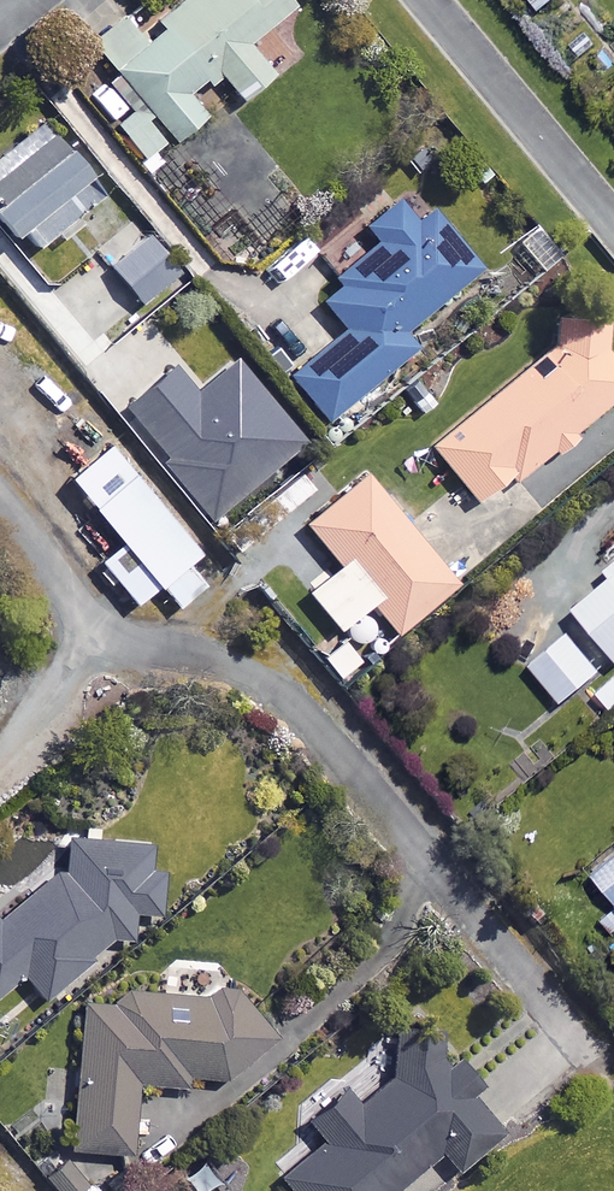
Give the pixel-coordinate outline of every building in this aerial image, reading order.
[(157,18),(162,25),(144,38),(126,16),(97,38),(175,141),(208,116),(193,96),(223,74),(242,100),(274,76),(248,42),(296,7),(291,0),(180,0),(157,18)] [(538,8),(549,0),(532,0),(538,8)] [(61,131),(0,180),(0,192),(6,200),(0,205),(0,217),(16,237),(25,230),(40,249),(110,191),(61,131)] [(367,227),(377,240),(331,278),(338,286),(322,299),(347,329),(291,375),(328,420),(418,347),(404,331),(478,271),(412,190),(367,227)] [(114,261),(147,302),(186,269),(153,229),(114,261)] [(516,479),(553,450),(558,456),(580,438),(575,431),(613,399),(613,359),(570,305),(528,336),(550,362),(534,375),(528,367),(432,445),(478,502),(512,474),(516,479)] [(316,444),(243,358),(201,393),(179,368),(129,409),(170,458),(165,463),(218,526),(316,444)] [(202,552),(114,443),(71,477),(124,543),(93,568),(108,585),(116,579),(136,604),(161,584),(180,606),(206,585),(188,563),(202,552)] [(457,583),(367,475),(308,525),(341,565),(309,592),(340,629),(372,602),(398,633),(457,583)] [(606,570),(612,577),(575,608),(613,655),(613,563),(606,570)] [(599,672),(568,633),(529,663),(560,702),(599,672)] [(361,660),(343,639),(322,658),(341,678),(361,660)] [(596,690),(611,708),(613,706),(613,675),(596,690)] [(71,838),(69,866),(0,921),(0,997),(26,976),(44,998),(116,941),(131,941),(133,912),(159,914),(162,870),(148,869),(150,844),(71,838)] [(591,875),(613,900),(613,854),(591,875)] [(613,932),(613,907),(602,919),(613,932)] [(237,1005),(83,1002),(71,1149),(129,1154),(135,1081),(197,1085),(197,1079),(227,1082),(276,1043),(275,1032),(237,1005)] [(410,1023),(395,1049),(402,1070),(361,1104),(347,1088),(309,1120),(326,1140),(283,1177),(294,1190),(398,1190),(443,1152),(459,1171),(503,1133),(469,1093),(482,1083),(459,1056),(446,1066),(435,1034),(410,1023)] [(197,1154),(176,1174),(193,1190),(202,1190),(218,1175),(197,1154)] [(47,1174),(61,1190),(83,1190),(91,1185),(67,1157),(47,1174)]
